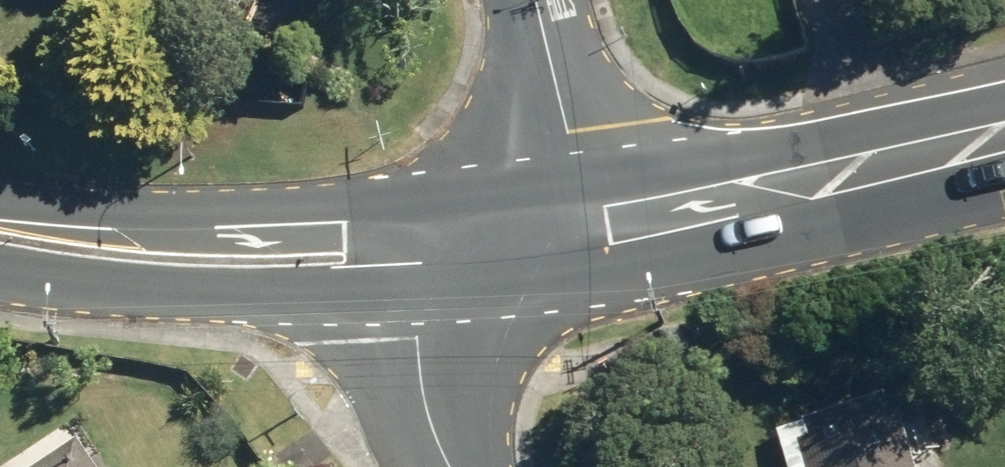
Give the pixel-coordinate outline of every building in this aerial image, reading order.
[(795,445),(802,466),(911,466),(895,414),(795,445)] [(69,444),(35,466),(85,466),(69,444)] [(23,454),(30,466),(44,457),(38,447),(23,454)]
